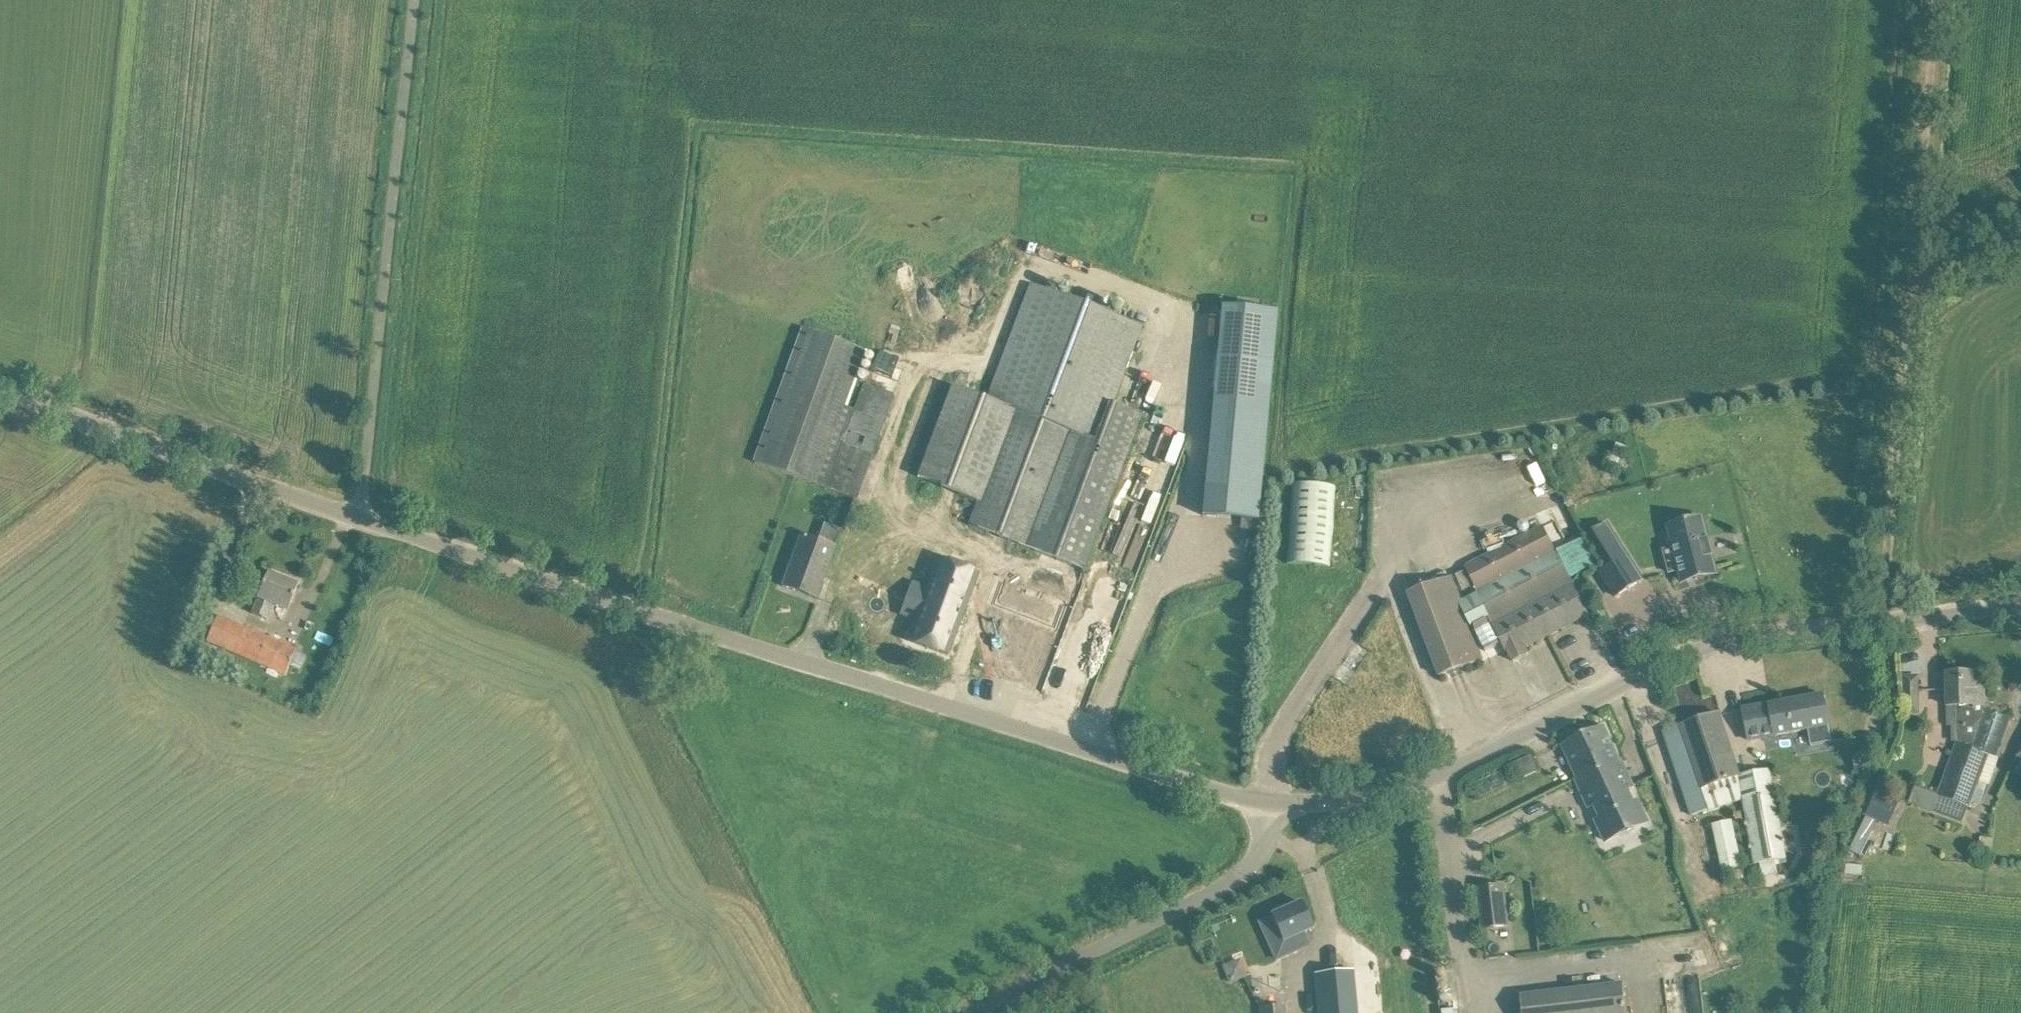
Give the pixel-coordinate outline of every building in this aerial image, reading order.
[(952,387),(917,477),(979,501),(969,528),(1083,571),(1143,412),(1113,401),(1142,326),(1029,284),(986,400),(952,387)] [(1200,516),(1254,520),(1275,310),(1221,305),(1200,516)] [(867,350),(802,327),(753,462),(856,499),(894,393),(862,382),(853,408),(846,406),(867,350)] [(1295,486),(1293,564),(1332,566),(1334,487),(1295,486)] [(1701,514),(1662,524),(1669,546),(1660,549),(1667,573),(1674,571),(1678,584),(1716,574),(1701,514)] [(1528,654),(1525,648),(1588,615),(1562,565),(1543,524),(1465,564),(1484,605),(1510,655),(1511,655),(1514,661),(1528,654)] [(1607,526),(1595,534),(1616,567),(1603,575),(1616,595),(1642,580),(1607,526)] [(800,536),(789,567),(782,585),(816,598),(834,549),(800,536)] [(913,614),(901,647),(945,663),(977,573),(937,558),(934,557),(913,614)] [(267,572),(251,613),(266,619),(272,604),(288,610),(298,584),(267,572)] [(1408,591),(1433,657),(1440,676),(1483,660),(1469,622),(1459,595),(1451,575),(1408,591)] [(206,642),(267,668),(285,675),(296,649),(217,615),(206,642)] [(1956,741),(1936,794),(1968,806),(1971,807),(1973,800),(1979,802),(1983,791),(1977,789),(1979,782),(1984,769),(1989,754),(1997,757),(1998,755),(1996,755),(2003,736),(2010,717),(1985,708),(1984,707),(1983,703),(1983,683),(1974,683),(1974,673),(1946,673),(1947,693),(1947,704),(1947,723),(1955,723),(1956,741)] [(1743,709),(1747,728),(1749,741),(1809,730),(1812,745),(1832,741),(1823,694),(1743,709)] [(1744,800),(1755,868),(1787,863),(1781,824),(1771,770),(1741,776),(1720,713),(1664,732),(1693,818),(1744,800)] [(1651,822),(1639,798),(1635,800),(1630,789),(1635,786),(1622,758),(1620,759),(1604,725),(1561,745),(1573,771),(1577,778),(1574,779),(1588,809),(1593,806),(1599,818),(1594,820),(1605,844),(1651,822)] [(1881,786),(1867,815),(1889,825),(1901,797),(1902,796),(1881,786)] [(1712,823),(1722,871),(1742,867),(1732,819),(1712,823)] [(1981,837),(1979,849),(1992,850),(1993,838),(1981,837)] [(1815,853),(1812,838),(1795,841),(1798,856),(1815,853)] [(1479,888),(1484,928),(1508,925),(1503,885),(1479,888)] [(1262,919),(1265,927),(1273,945),(1312,927),(1301,901),(1262,919)] [(1225,965),(1232,982),(1247,975),(1240,959),(1225,965)] [(1314,973),(1318,1012),(1357,1012),(1353,970),(1314,973)] [(1523,1012),(1627,1012),(1623,984),(1521,996),(1523,1012)]
